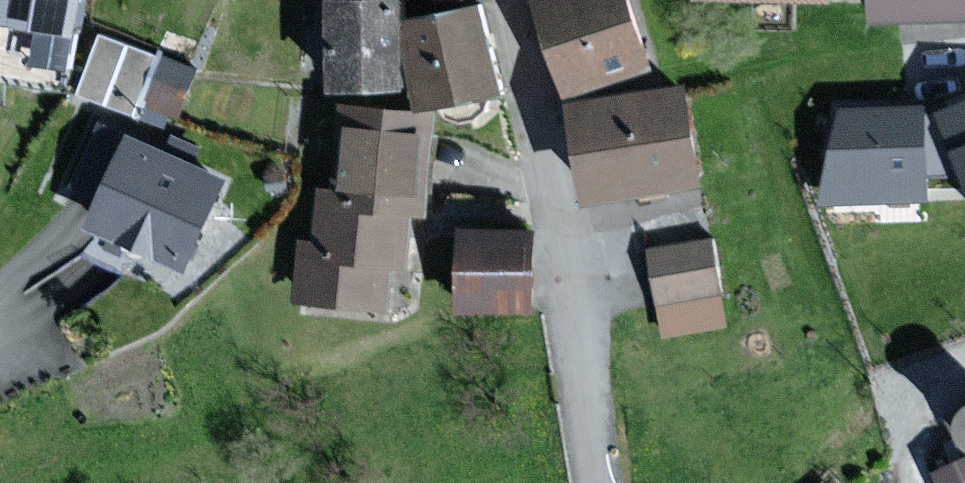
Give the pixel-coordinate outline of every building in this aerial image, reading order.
[(91,0),(12,0),(10,14),(87,26),(91,0)] [(342,82),(410,82),(409,0),(341,0),(342,82)] [(579,88),(657,62),(635,0),(549,0),(579,88)] [(885,12),(964,10),(964,0),(885,0),(885,12)] [(504,85),(488,3),(417,17),(433,99),(504,85)] [(156,56),(105,36),(83,90),(134,110),(156,56)] [(693,86),(583,103),(596,194),(707,177),(693,86)] [(305,238),(300,300),(394,309),(398,269),(414,270),(420,201),(429,202),(437,113),(349,105),(341,191),(327,190),(323,240),(305,238)] [(928,115),(927,108),(849,110),(831,197),(929,194),(929,176),(964,175),(964,105),(950,111),(952,114),(928,115)] [(109,193),(96,222),(190,264),(227,181),(104,126),(80,180),(109,193)] [(538,232),(471,230),(470,302),(537,303),(538,232)] [(710,243),(657,251),(670,329),(723,320),(710,243)] [(941,471),(947,482),(964,482),(964,459),(941,471)]
